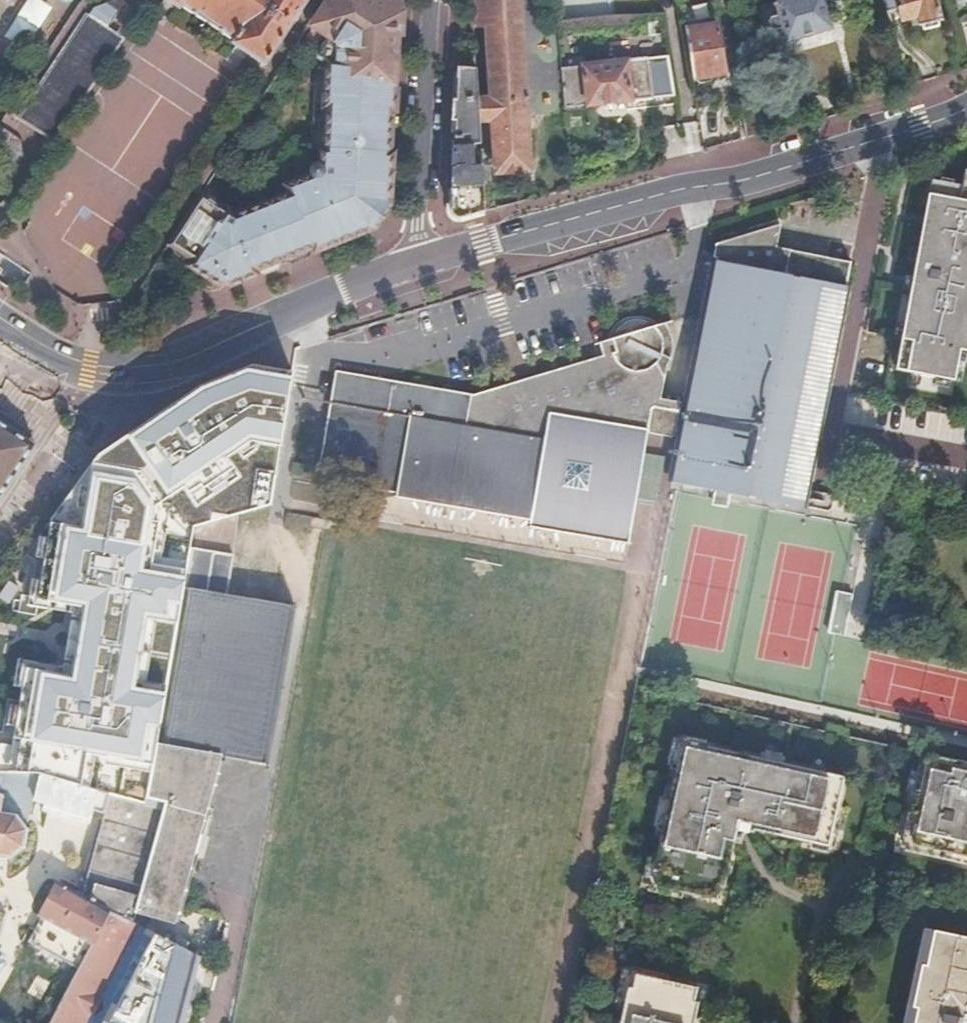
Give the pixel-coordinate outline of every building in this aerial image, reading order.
[(0,36),(22,49),(49,6),(39,0),(23,0),(0,36)] [(176,7),(179,4),(228,36),(226,39),(260,61),(302,0),(166,0),(176,7)] [(296,34),(303,38),(395,45),(397,0),(318,0),(296,34)] [(477,23),(488,22),(491,78),(492,102),(497,169),(531,168),(521,0),(476,0),(477,23)] [(838,0),(780,0),(782,9),(771,12),(774,26),(786,24),(788,36),(832,25),(829,14),(841,10),(838,0)] [(898,2),(895,3),(898,19),(902,18),(917,14),(918,21),(939,16),(936,0),(897,0),(898,2)] [(84,14),(16,115),(44,132),(111,32),(84,14)] [(685,28),(693,73),(703,71),(705,76),(717,74),(716,69),(726,67),(719,23),(685,28)] [(395,45),(303,38),(312,44),(309,147),(318,147),(318,162),(316,162),(315,161),(314,161),(313,161),(311,161),(310,161),(309,162),(308,163),(307,164),(306,165),(391,171),(395,45)] [(628,60),(583,62),(585,103),(630,100),(628,60)] [(462,215),(485,208),(480,103),(478,79),(477,65),(457,63),(456,88),(451,204),(457,209),(462,215)] [(478,79),(480,103),(492,102),(491,78),(478,79)] [(564,80),(565,95),(576,94),(575,79),(564,80)] [(558,122),(567,121),(565,95),(555,95),(558,122)] [(391,171),(306,165),(306,166),(305,167),(305,168),(305,170),(306,171),(306,172),(285,181),(288,189),(286,190),(310,249),(374,223),(390,198),(391,171)] [(928,189),(892,379),(954,392),(960,362),(966,363),(966,181),(962,180),(959,195),(928,189)] [(286,190),(262,200),(286,259),(310,249),(286,190)] [(231,212),(195,192),(164,241),(190,254),(185,263),(225,284),(286,259),(262,200),(231,212)] [(679,439),(673,476),(801,503),(805,484),(848,255),(773,241),(777,218),(720,236),(685,409),(679,439)] [(190,254),(164,241),(159,249),(185,263),(190,254)] [(672,438),(679,439),(685,409),(657,404),(664,372),(665,371),(665,370),(666,369),(667,366),(668,363),(669,361),(669,360),(669,357),(670,356),(670,355),(670,354),(670,352),(670,350),(669,348),(669,346),(669,345),(668,343),(667,342),(667,340),(666,338),(665,336),(664,335),(663,334),(662,333),(661,331),(656,333),(606,347),(597,350),(600,363),(470,399),(334,376),(317,483),(396,495),(395,504),(527,522),(526,528),(625,545),(645,437),(646,437),(647,437),(649,438),(650,439),(652,439),(653,439),(654,439),(655,440),(657,440),(659,440),(660,440),(662,441),(663,441),(665,441),(666,441),(667,441),(668,441),(670,440),(671,440),(672,438)] [(251,443),(279,444),(288,376),(241,369),(92,464),(45,531),(42,549),(31,604),(49,609),(66,614),(59,666),(39,663),(21,660),(6,735),(151,765),(163,695),(132,687),(147,616),(175,624),(180,593),(184,572),(154,563),(159,502),(251,443)] [(2,490),(33,442),(19,433),(23,427),(0,412),(0,492),(2,490)] [(834,490),(805,484),(801,503),(831,508),(834,490)] [(162,796),(160,806),(135,911),(151,915),(172,921),(201,811),(195,809),(206,750),(264,760),(293,603),(225,592),(231,554),(210,550),(188,547),(184,572),(180,593),(175,624),(165,684),(163,695),(151,765),(147,792),(162,796)] [(701,736),(677,731),(676,735),(668,734),(662,761),(665,761),(664,764),(670,766),(674,751),(678,752),(681,738),(700,743),(701,736)] [(829,816),(838,774),(778,760),(754,755),(700,743),(681,738),(678,752),(674,751),(670,766),(664,792),(664,794),(668,795),(661,825),(657,825),(656,827),(651,850),(647,867),(651,868),(648,882),(677,888),(710,896),(713,882),(717,883),(727,839),(732,818),(747,821),(746,825),(749,826),(760,829),(793,836),(806,839),(808,840),(810,834),(824,837),(829,816)] [(777,750),(759,746),(758,749),(756,748),(754,755),(778,760),(779,754),(776,753),(777,750)] [(900,848),(966,863),(966,762),(922,752),(919,765),(916,775),(923,776),(920,789),(910,787),(910,789),(905,808),(905,810),(914,812),(912,825),(905,823),(900,845),(900,848)] [(919,765),(913,764),(907,788),(910,789),(910,787),(920,789),(923,776),(916,775),(919,765)] [(2,860),(5,864),(8,862),(6,858),(18,850),(21,852),(23,851),(20,847),(22,835),(27,835),(28,831),(23,831),(28,806),(33,778),(0,776),(0,860),(2,860)] [(657,794),(654,793),(648,822),(651,822),(650,825),(656,827),(657,825),(661,825),(668,795),(664,794),(664,792),(658,791),(657,794)] [(48,1022),(83,1022),(134,925),(132,924),(135,911),(160,806),(141,802),(107,795),(103,811),(84,898),(81,897),(55,883),(38,914),(41,916),(27,941),(77,969),(48,1022)] [(903,808),(894,844),(900,845),(905,823),(912,825),(914,812),(905,810),(905,808),(903,808)] [(103,811),(100,810),(81,897),(84,898),(103,811)] [(806,839),(804,845),(822,849),(823,845),(828,846),(835,817),(829,816),(824,837),(810,834),(808,840),(806,839)] [(732,818),(727,839),(735,841),(737,832),(743,829),(748,830),(749,826),(746,825),(747,821),(732,818)] [(762,836),(762,839),(787,845),(788,842),(791,843),(793,836),(760,829),(759,835),(762,836)] [(642,882),(641,887),(675,895),(677,888),(648,882),(651,868),(647,867),(651,850),(645,848),(644,853),(641,852),(634,880),(642,882)] [(194,954),(146,930),(151,915),(135,911),(132,924),(134,925),(83,1022),(176,1022),(194,954)] [(910,1022),(966,1022),(966,938),(929,930),(910,1022)] [(662,971),(625,963),(624,968),(616,966),(609,999),(612,999),(611,1004),(617,1006),(622,984),(627,985),(630,971),(661,978),(662,971)] [(630,971),(627,985),(622,984),(617,1006),(613,1022),(687,1022),(692,999),(688,998),(691,984),(661,978),(630,971)]
